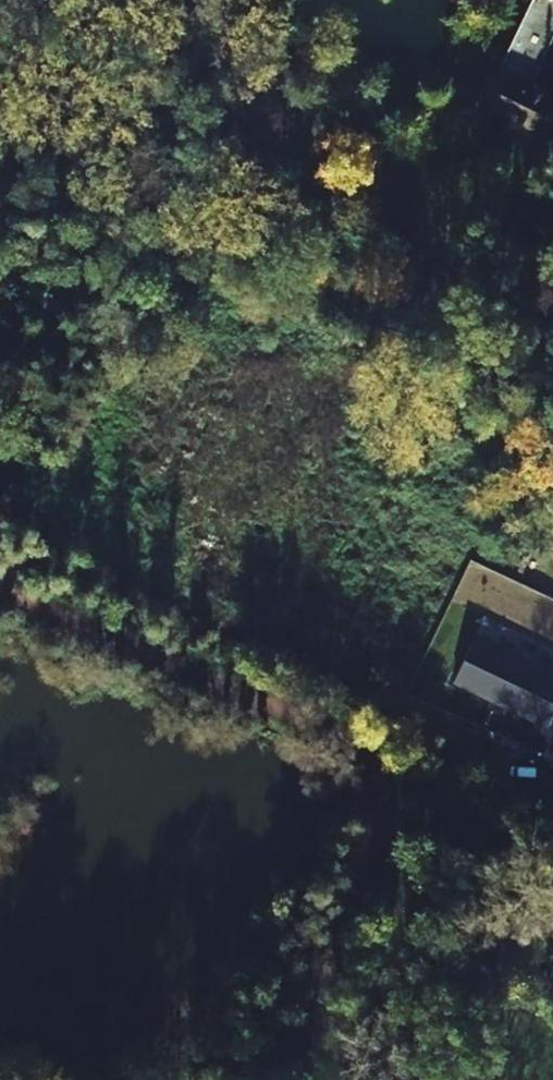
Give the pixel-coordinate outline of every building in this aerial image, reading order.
[(549,84),(551,80),(534,71),(552,33),(552,0),(530,0),(497,65),(492,67),(485,81),(487,84),(488,86),(487,89),(486,90),(552,123),(552,86),(549,84)] [(453,682),(547,727),(552,715),(552,674),(475,637),(453,682)]
